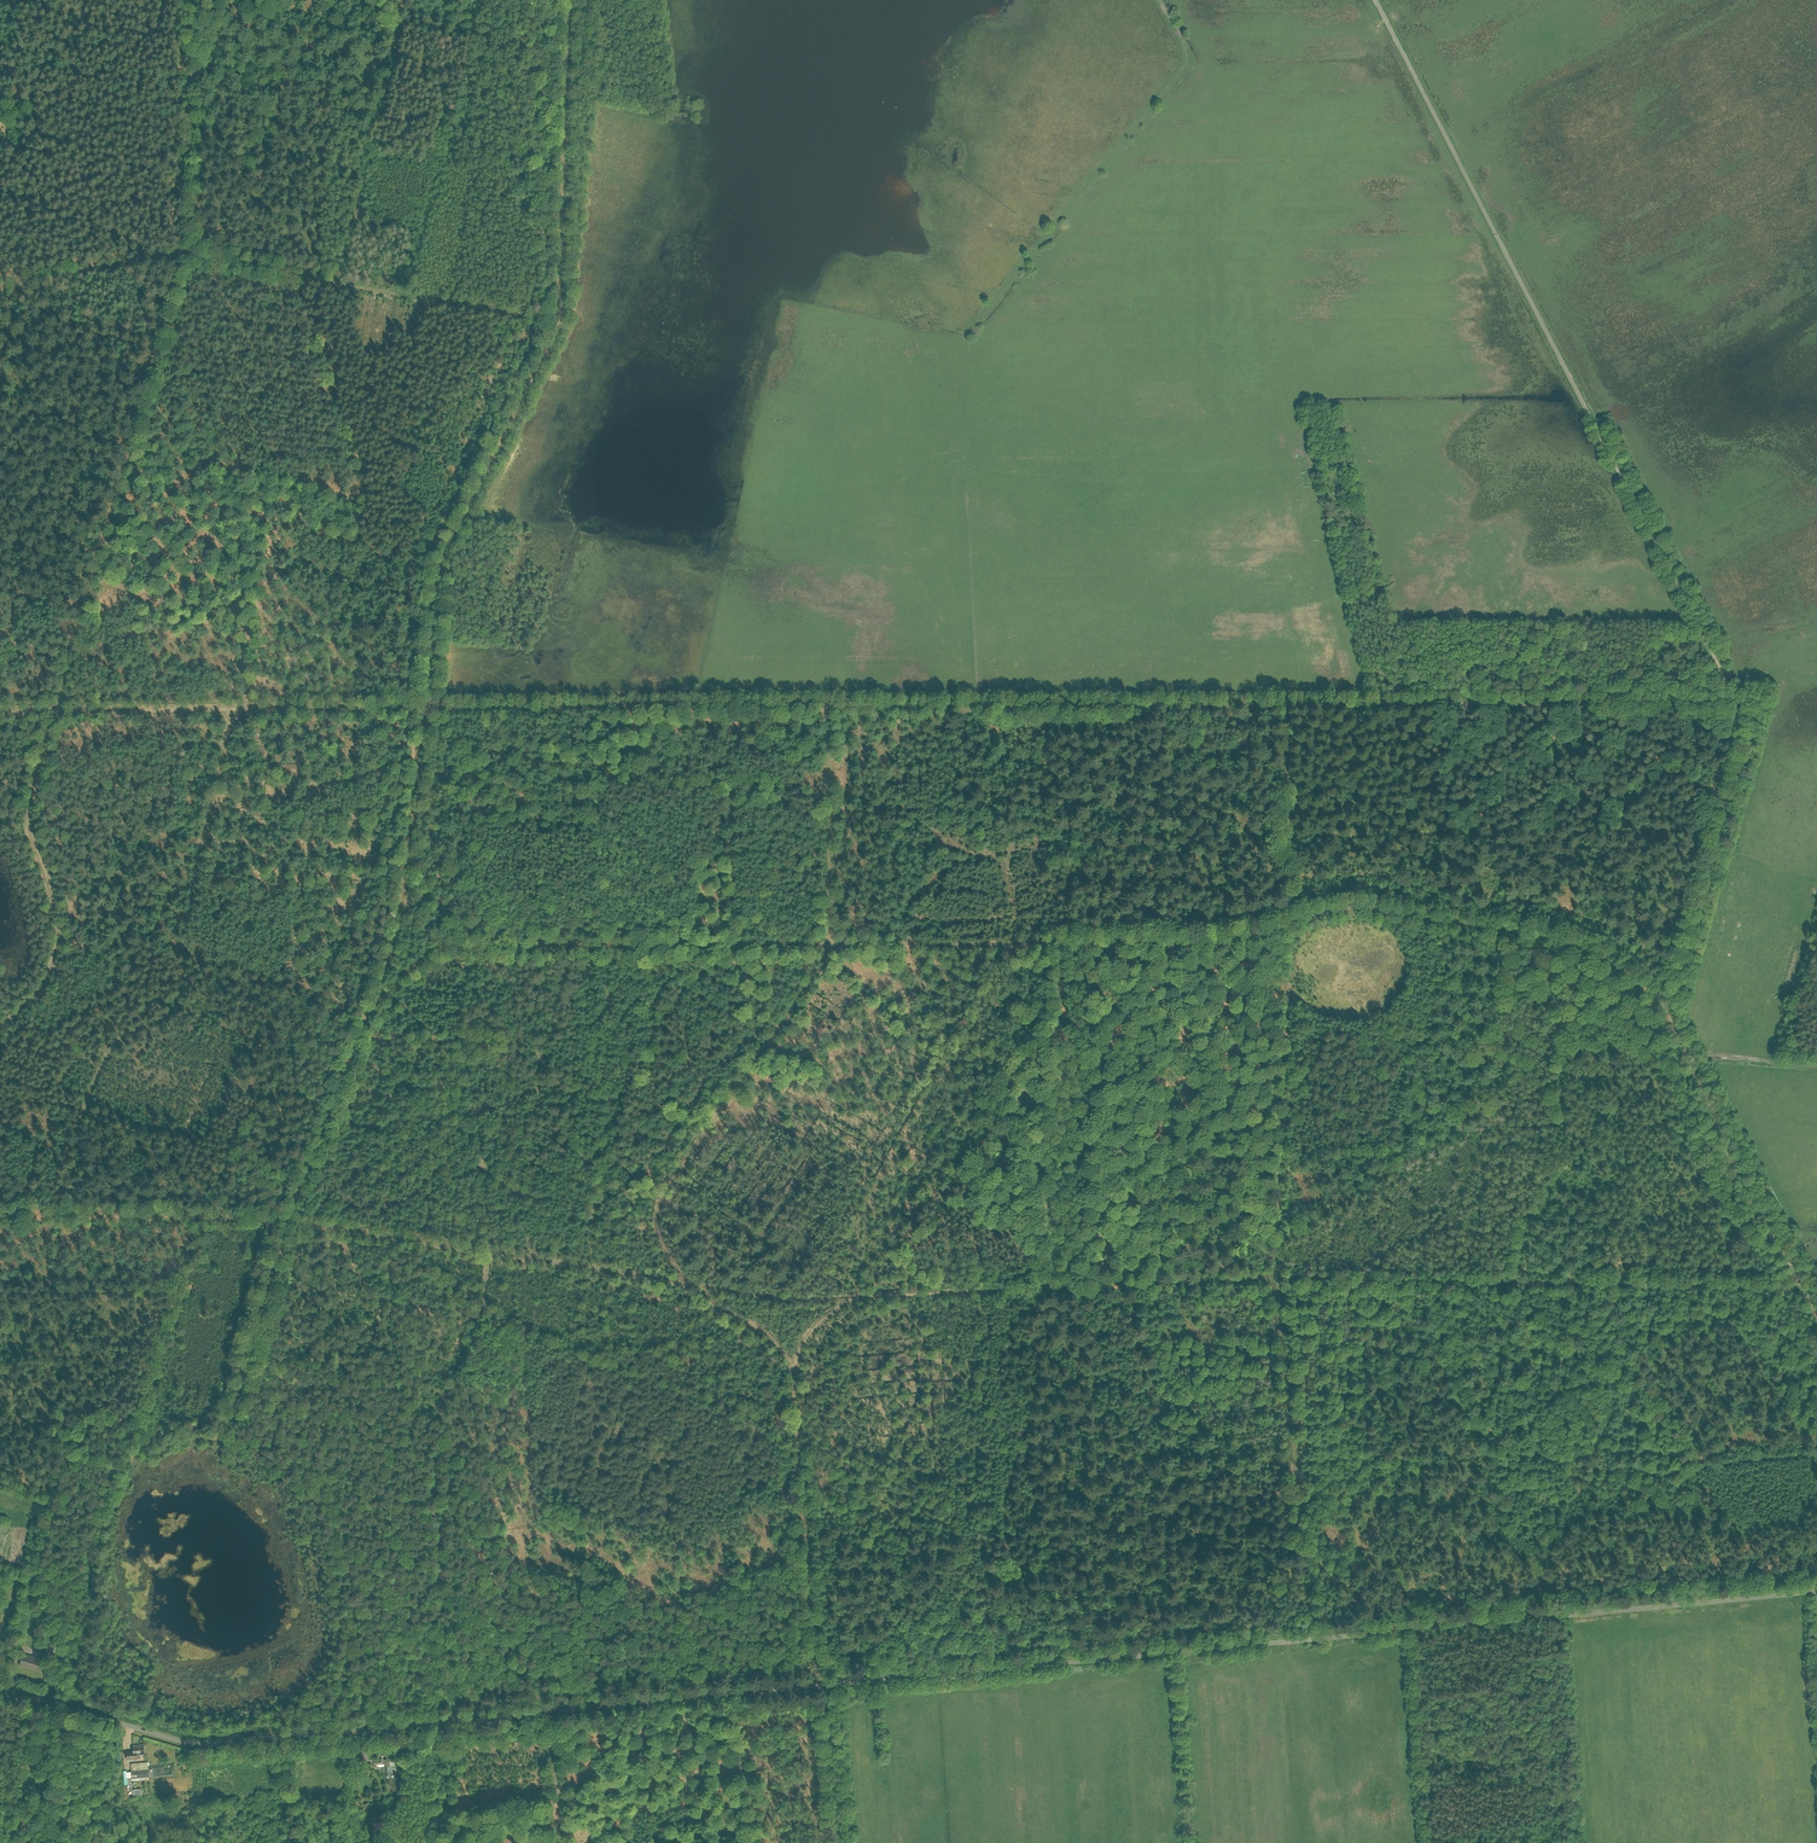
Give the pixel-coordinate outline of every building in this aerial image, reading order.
[(45,1660),(23,1654),(20,1666),(42,1672),(45,1660)] [(144,1755),(143,1744),(132,1745),(133,1751),(126,1751),(126,1759),(137,1759),(137,1755),(144,1755)] [(367,1748),(357,1748),(358,1760),(368,1759),(367,1753),(370,1753),(369,1748),(367,1748)] [(384,1759),(383,1758),(373,1759),(374,1765),(376,1765),(376,1767),(382,1766),(383,1776),(390,1775),(389,1770),(391,1770),(391,1767),(394,1766),(393,1758),(384,1759)] [(149,1777),(148,1762),(130,1764),(131,1778),(149,1777)]
